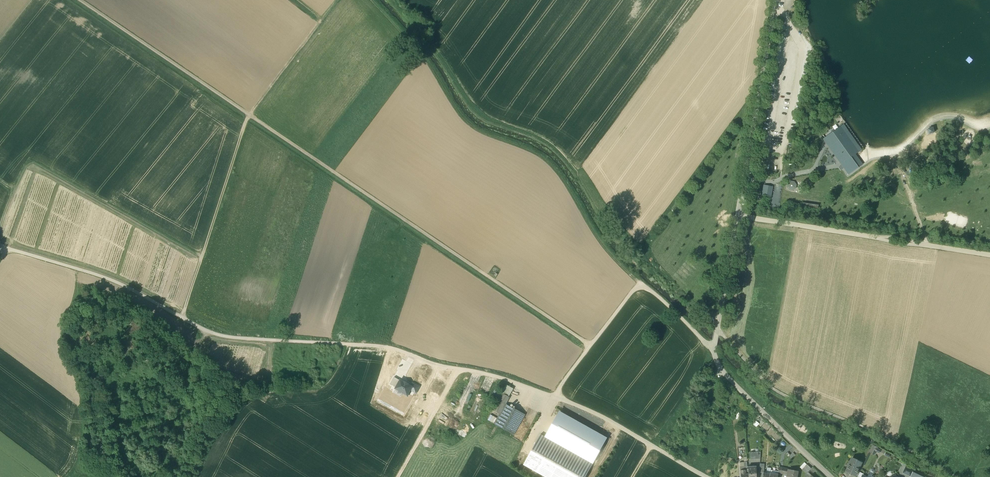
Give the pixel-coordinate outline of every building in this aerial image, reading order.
[(841,127),(824,139),(841,164),(851,157),(857,153),(850,143),(852,142),(841,127)] [(851,157),(841,164),(848,174),(858,167),(851,157)] [(773,187),(764,186),(762,195),(771,197),(773,187)] [(501,393),(503,394),(508,397),(513,388),(506,384),(502,391),(501,393)] [(497,388),(493,396),(498,398),(501,393),(502,391),(497,388)] [(525,415),(506,404),(509,398),(508,397),(503,394),(494,410),(500,414),(495,424),(514,434),(525,415)] [(546,437),(593,464),(607,438),(560,412),(546,437)] [(488,419),(495,423),(498,418),(491,414),(488,419)] [(541,434),(523,465),(545,476),(585,476),(593,464),(546,437),(541,434)] [(876,446),(873,445),(869,452),(874,455),(876,452),(879,453),(880,450),(876,448),(876,446)] [(862,463),(852,458),(846,471),(849,473),(849,474),(851,475),(852,475),(852,474),(856,476),(862,463)] [(807,464),(802,470),(806,474),(807,473),(811,468),(807,464)] [(913,470),(906,466),(903,473),(910,476),(912,472),(913,470)] [(747,467),(747,469),(748,469),(748,470),(749,476),(756,476),(756,473),(756,467),(747,467)]
